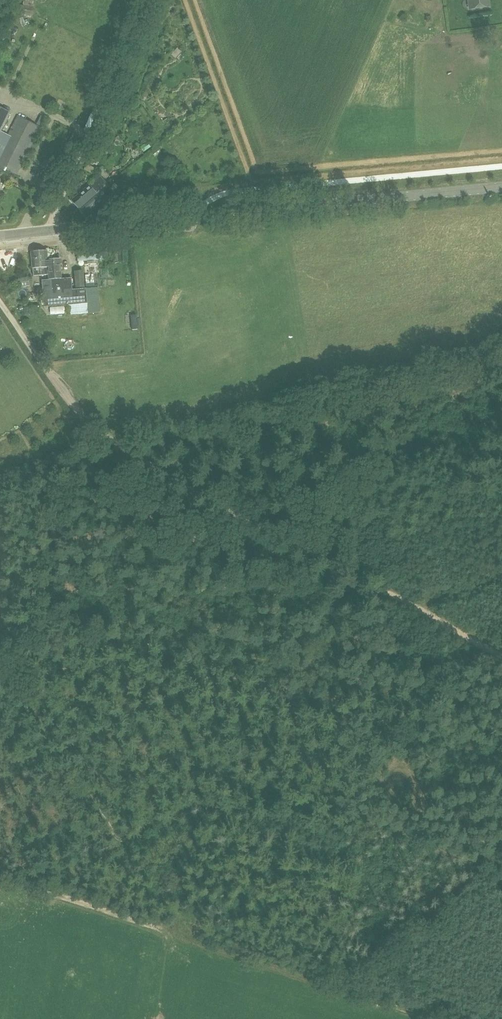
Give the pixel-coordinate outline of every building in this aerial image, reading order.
[(21,4),(20,14),(32,15),(34,6),(21,4)] [(8,84),(12,76),(3,70),(0,76),(0,80),(8,84)] [(0,108),(0,133),(10,113),(0,108)] [(16,108),(14,112),(24,116),(26,112),(16,108)] [(132,118),(135,116),(136,114),(135,111),(133,109),(130,110),(128,113),(129,116),(132,118)] [(0,169),(16,176),(40,127),(17,116),(0,152),(0,169)] [(71,201),(79,210),(97,194),(95,192),(106,183),(100,176),(71,201)] [(97,194),(79,210),(85,217),(114,191),(106,183),(95,192),(97,194)] [(152,186),(134,188),(134,198),(153,196),(152,186)] [(88,312),(88,303),(86,288),(73,290),(71,278),(62,279),(60,258),(48,259),(47,250),(31,252),(33,276),(48,275),(49,282),(42,283),(44,307),(70,304),(71,313),(88,312)] [(77,288),(84,287),(83,271),(75,271),(77,288)] [(119,326),(120,334),(132,333),(132,325),(119,326)]
